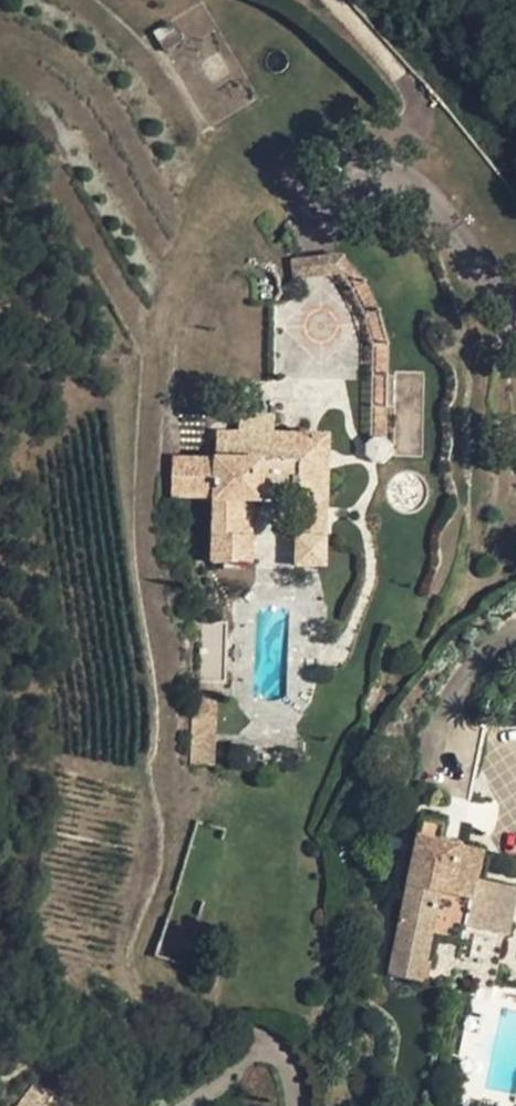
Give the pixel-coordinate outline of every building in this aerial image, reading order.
[(160,49),(180,42),(174,24),(154,30),(160,49)] [(346,256),(291,261),(291,279),(348,273),(346,256)] [(275,417),(245,416),(244,433),(274,434),(275,417)] [(216,497),(213,563),(251,564),(252,536),(240,536),(241,500),(299,501),(298,537),(325,538),(329,436),(274,434),(244,433),(216,433),(217,461),(173,459),(171,495),(216,497)] [(392,445),(384,437),(374,437),(366,444),(366,454),(373,461),(383,462),(391,455),(392,445)] [(241,500),(240,536),(252,536),(252,501),(241,500)] [(325,566),(325,538),(298,537),(297,565),(325,566)] [(226,682),(228,621),(195,621),(193,681),(226,682)] [(215,766),(217,682),(193,681),(190,755),(190,765),(215,766)] [(445,824),(423,819),(419,836),(442,841),(445,824)] [(442,841),(419,836),(390,975),(421,982),(431,935),(465,942),(468,926),(477,881),(455,876),(462,845),(442,841)] [(477,881),(484,850),(462,845),(455,876),(477,881)] [(468,926),(511,935),(515,909),(515,889),(477,881),(468,926)] [(39,1085),(24,1105),(67,1105),(39,1085)]
